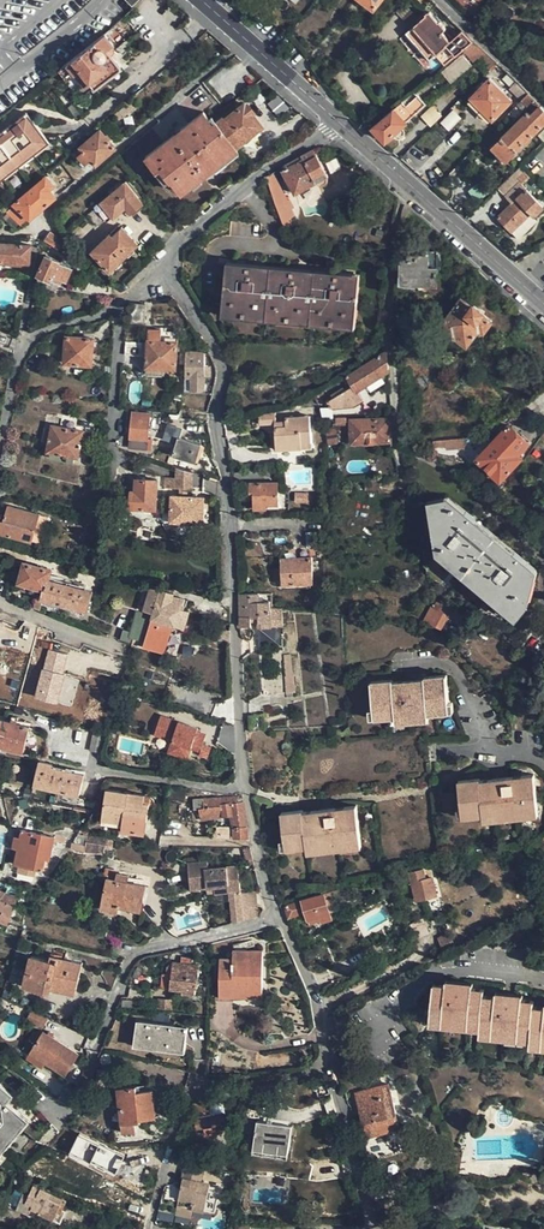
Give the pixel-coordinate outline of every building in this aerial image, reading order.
[(374,10),(381,0),(361,0),(374,10)] [(473,41),(462,30),(450,40),(443,33),(446,29),(439,22),(433,22),(424,12),(417,18),(417,22),(405,33),(430,60),(435,55),(444,65),(473,41)] [(79,55),(58,71),(66,81),(74,75),(83,87),(87,83),(93,91),(122,68),(112,55),(106,48),(112,43),(104,34),(79,55)] [(486,52),(475,42),(469,47),(478,55),(474,59),(486,72),(496,62),(486,52)] [(469,47),(463,51),(472,61),(474,59),(478,55),(469,47)] [(471,66),(461,55),(441,71),(451,83),(471,66)] [(45,80),(50,85),(54,82),(50,77),(45,80)] [(511,100),(489,79),(469,98),(492,120),(511,100)] [(527,93),(516,82),(511,87),(522,99),(527,93)] [(417,95),(414,93),(395,107),(396,108),(399,111),(417,95)] [(537,103),(527,93),(522,99),(507,114),(513,119),(526,106),(530,110),(537,103)] [(425,104),(417,95),(399,111),(396,108),(372,127),(385,141),(425,104)] [(430,105),(440,117),(451,106),(440,96),(430,105)] [(251,132),(253,134),(263,127),(251,114),(254,112),(246,103),(244,104),(243,102),(235,109),(232,105),(224,112),(226,114),(222,117),(221,115),(215,121),(214,121),(212,123),(202,111),(144,157),(155,170),(159,168),(169,181),(170,180),(180,193),(237,150),(236,148),(249,137),(247,135),(251,132)] [(539,105),(530,114),(527,111),(492,147),(506,162),(543,124),(543,110),(539,105)] [(48,143),(26,112),(18,118),(20,120),(13,126),(11,124),(0,132),(0,180),(48,143)] [(106,155),(115,147),(99,129),(79,146),(83,151),(77,156),(85,164),(91,159),(95,164),(106,155)] [(312,150),(282,167),(284,169),(282,170),(295,195),(316,183),(321,185),(327,182),(327,176),(312,150)] [(48,173),(52,177),(59,171),(55,166),(48,173)] [(272,172),(266,176),(285,229),(285,230),(294,225),(291,217),(295,215),(292,209),(294,207),(289,199),(287,200),(272,172)] [(528,175),(525,172),(519,178),(522,181),(528,175)] [(29,220),(55,197),(49,189),(53,186),(45,176),(11,204),(13,206),(7,212),(20,225),(27,219),(28,220),(29,220)] [(510,177),(499,188),(505,195),(517,184),(510,177)] [(144,204),(124,181),(98,203),(99,205),(87,215),(97,226),(104,220),(105,222),(110,218),(112,220),(124,210),(129,215),(144,204)] [(511,203),(496,218),(511,232),(529,214),(533,217),(543,207),(519,182),(517,184),(504,196),(511,203)] [(420,219),(403,204),(399,224),(412,227),(420,219)] [(109,271),(137,244),(121,228),(111,237),(109,234),(91,252),(109,271)] [(51,232),(45,240),(58,249),(64,240),(51,232)] [(31,245),(0,242),(0,262),(27,263),(28,260),(30,261),(31,245)] [(408,260),(400,260),(400,283),(437,285),(437,250),(427,250),(428,256),(408,255),(408,260)] [(58,262),(59,261),(45,254),(36,274),(50,280),(51,278),(60,281),(61,279),(66,280),(72,268),(58,262)] [(222,308),(356,320),(359,277),(226,264),(222,308)] [(455,335),(466,344),(479,328),(483,332),(492,321),(483,314),(485,311),(475,304),(473,306),(462,298),(440,326),(454,337),(455,335)] [(132,303),(132,304),(132,322),(145,322),(145,303),(135,303),(132,303)] [(355,328),(356,320),(222,308),(222,316),(355,328)] [(177,369),(178,341),(162,341),(162,330),(149,330),(147,373),(164,374),(164,368),(177,369)] [(64,364),(92,366),(94,338),(66,336),(64,364)] [(195,342),(196,337),(181,336),(182,338),(182,341),(184,343),(186,344),(189,345),(193,344),(195,342)] [(142,342),(126,342),(125,355),(141,356),(142,342)] [(187,361),(185,378),(190,378),(191,391),(205,390),(205,375),(209,375),(209,368),(205,367),(205,352),(185,351),(185,360),(187,361)] [(387,351),(386,351),(314,397),(319,404),(327,400),(331,407),(354,404),(363,399),(358,390),(389,370),(387,351)] [(147,450),(151,413),(131,411),(128,448),(147,450)] [(274,420),(276,420),(276,413),(259,413),(259,424),(274,423),(274,420)] [(285,425),(275,426),(276,449),(312,447),(309,415),(285,417),(284,420),(285,425)] [(389,418),(349,419),(350,443),(390,441),(389,418)] [(501,433),(499,435),(476,459),(500,481),(517,463),(521,458),(518,455),(529,443),(508,424),(506,428),(503,424),(498,430),(501,433)] [(79,458),(83,431),(52,425),(51,429),(47,428),(45,442),(49,443),(47,452),(51,453),(50,458),(74,462),(75,457),(79,458)] [(177,442),(180,428),(166,426),(163,440),(177,442)] [(335,428),(325,430),(327,444),(337,442),(335,428)] [(202,444),(178,437),(173,455),(196,462),(202,444)] [(462,438),(433,440),(434,447),(446,446),(446,450),(463,449),(462,438)] [(177,469),(176,478),(176,490),(180,490),(187,490),(192,490),(192,473),(177,469)] [(378,476),(364,477),(366,489),(380,488),(378,476)] [(176,490),(176,478),(166,478),(165,489),(176,490)] [(131,491),(130,508),(156,509),(158,481),(135,479),(135,491),(131,491)] [(344,479),(332,479),(333,488),(345,487),(344,479)] [(253,494),(253,499),(253,510),(267,510),(267,506),(278,506),(278,482),(249,482),(249,494),(253,494)] [(307,503),(307,493),(295,492),(294,502),(307,503)] [(534,572),(448,500),(433,502),(442,551),(516,612),(528,597),(534,572)] [(206,503),(187,502),(180,501),(172,501),(171,526),(182,527),(184,529),(193,530),(196,527),(205,528),(206,503)] [(5,514),(4,520),(0,519),(0,533),(32,542),(40,513),(8,504),(5,514)] [(307,548),(323,547),(322,531),(307,532),(307,548)] [(311,556),(280,558),(281,585),(313,583),(311,556)] [(47,591),(50,579),(52,569),(24,561),(19,582),(44,590),(47,591)] [(93,591),(50,579),(47,591),(44,590),(42,598),(87,611),(93,591)] [(421,590),(421,588),(421,586),(419,583),(416,582),(413,582),(411,584),(409,587),(410,590),(410,592),(413,593),(415,594),(418,594),(420,592),(421,590)] [(188,618),(189,614),(190,611),(182,609),(184,598),(174,595),(175,593),(150,586),(143,609),(153,612),(154,608),(188,618)] [(239,594),(239,626),(250,626),(250,617),(259,617),(260,627),(282,626),(282,608),(273,608),(273,602),(260,602),(259,593),(239,594)] [(426,619),(442,628),(450,614),(465,622),(468,615),(444,601),(441,605),(437,602),(434,608),(432,607),(426,619)] [(185,629),(188,618),(154,608),(153,612),(152,615),(148,627),(144,641),(143,646),(164,653),(172,625),(185,629)] [(152,615),(136,610),(133,622),(148,627),(152,615)] [(144,641),(148,627),(133,622),(130,631),(124,629),(122,635),(128,637),(129,636),(133,638),(144,641)] [(265,629),(266,638),(281,637),(281,628),(265,629)] [(45,649),(36,697),(21,694),(19,706),(72,715),(78,678),(64,675),(68,654),(45,649)] [(290,654),(284,655),(286,675),(284,676),(286,692),(295,692),(294,675),(292,675),(290,654)] [(395,711),(395,717),(428,714),(427,707),(448,706),(446,675),(424,678),(424,680),(392,683),(392,680),(371,682),(374,713),(395,711)] [(449,712),(448,706),(427,707),(428,714),(449,712)] [(428,720),(428,714),(395,717),(396,723),(428,720)] [(174,721),(160,716),(154,735),(172,741),(168,752),(187,759),(190,748),(200,751),(205,734),(196,731),(197,728),(178,722),(177,724),(174,723),(174,721)] [(11,722),(0,719),(0,747),(23,753),(30,726),(17,723),(11,722)] [(96,733),(96,731),(79,726),(78,732),(92,736),(89,750),(101,752),(105,735),(96,733)] [(54,764),(40,761),(35,785),(80,795),(85,774),(53,767),(54,764)] [(482,810),(483,816),(538,810),(533,774),(480,780),(479,778),(458,781),(461,812),(482,810)] [(145,795),(106,789),(103,819),(124,822),(122,830),(145,833),(150,803),(144,802),(145,795)] [(247,822),(243,802),(238,802),(236,797),(193,801),(194,810),(198,809),(201,820),(230,816),(232,826),(233,826),(234,838),(248,837),(247,822)] [(281,813),(286,844),(306,841),(307,847),(360,840),(356,805),(303,813),(303,811),(281,813)] [(538,816),(538,810),(483,816),(483,822),(538,816)] [(168,827),(169,836),(178,837),(178,828),(168,827)] [(47,859),(51,860),(56,836),(22,829),(20,837),(17,849),(14,863),(44,870),(47,859)] [(110,850),(112,840),(88,836),(86,853),(102,853),(103,849),(110,850)] [(361,846),(360,840),(307,847),(307,853),(361,846)] [(287,851),(307,847),(306,841),(286,844),(287,851)] [(167,854),(166,857),(168,860),(169,862),(172,863),(174,862),(176,861),(178,859),(178,856),(178,854),(176,853),(174,851),(172,851),(169,852),(167,854)] [(189,872),(239,870),(239,867),(209,870),(208,862),(188,864),(189,872)] [(424,869),(409,873),(416,901),(438,895),(433,877),(426,879),(424,869)] [(106,878),(108,879),(116,880),(118,874),(118,872),(107,870),(106,878)] [(214,893),(230,892),(241,890),(239,870),(189,872),(191,890),(207,888),(214,887),(214,893)] [(129,877),(118,874),(116,880),(129,883),(129,877)] [(129,883),(116,880),(108,879),(102,909),(118,913),(119,907),(141,911),(146,887),(129,883)] [(241,890),(230,892),(233,919),(243,917),(241,893),(241,890)] [(0,891),(0,921),(7,924),(17,897),(0,891)] [(255,893),(241,893),(243,917),(257,914),(255,893)] [(285,906),(289,918),(306,913),(308,919),(329,912),(323,893),(302,899),(284,905),(285,906)] [(447,952),(456,948),(451,939),(442,944),(447,952)] [(220,997),(234,997),(234,987),(262,987),(263,952),(246,951),(246,959),(234,959),(220,959),(220,997)] [(234,951),(234,959),(246,959),(246,951),(234,951)] [(50,961),(32,957),(25,985),(51,992),(53,988),(75,994),(82,964),(52,957),(50,961)] [(173,963),(173,968),(172,989),(183,989),(183,993),(196,994),(197,981),(199,981),(199,965),(173,963)] [(172,989),(173,968),(168,967),(167,974),(164,975),(163,988),(172,989)] [(481,1024),(495,1025),(495,1028),(518,1030),(519,1028),(532,1029),(531,1038),(543,1039),(543,1008),(533,1007),(534,1001),(523,1000),(523,998),(495,996),(496,997),(484,996),(484,990),(473,989),(473,987),(445,984),(445,986),(434,985),(431,1015),(482,1020),(481,1024)] [(262,997),(262,987),(234,987),(234,997),(262,997)] [(48,1018),(32,1011),(28,1019),(43,1027),(48,1018)] [(430,1023),(481,1029),(481,1024),(482,1020),(431,1015),(430,1023)] [(138,1023),(136,1042),(169,1046),(169,1050),(184,1052),(187,1029),(138,1023)] [(480,1036),(531,1041),(531,1038),(532,1029),(519,1028),(518,1030),(495,1028),(495,1025),(481,1024),(481,1029),(480,1036)] [(22,1053),(43,1068),(45,1066),(47,1063),(64,1073),(67,1075),(79,1055),(44,1033),(38,1042),(31,1037),(22,1053)] [(531,1038),(531,1041),(530,1047),(543,1048),(543,1039),(531,1038)] [(135,1046),(169,1050),(169,1046),(136,1042),(135,1046)] [(110,1054),(106,1053),(102,1055),(100,1058),(100,1061),(102,1063),(104,1065),(107,1065),(109,1065),(111,1063),(112,1060),(111,1058),(110,1054)] [(132,1059),(114,1055),(112,1068),(130,1072),(132,1059)] [(64,1073),(47,1063),(45,1066),(61,1076),(64,1073)] [(112,1071),(98,1071),(97,1082),(114,1083),(112,1071)] [(24,1118),(6,1102),(12,1094),(0,1084),(0,1146),(24,1118)] [(389,1085),(356,1093),(366,1135),(399,1127),(389,1085)] [(136,1088),(118,1090),(123,1132),(137,1131),(136,1122),(139,1122),(139,1119),(156,1117),(153,1091),(137,1093),(136,1088)] [(201,1103),(193,1104),(198,1129),(226,1124),(224,1113),(208,1117),(206,1106),(202,1107),(201,1103)] [(24,1118),(0,1146),(0,1155),(29,1122),(24,1118)] [(292,1127),(258,1122),(255,1148),(288,1153),(292,1127)] [(68,1154),(113,1178),(124,1158),(79,1134),(68,1154)] [(202,1167),(186,1165),(183,1179),(178,1203),(176,1213),(191,1216),(193,1207),(214,1212),(218,1197),(208,1194),(209,1184),(199,1182),(202,1167)] [(165,1199),(178,1203),(183,1179),(167,1187),(165,1199)] [(59,1209),(63,1210),(67,1201),(34,1186),(26,1202),(33,1206),(32,1209),(40,1212),(40,1214),(54,1220),(59,1209)] [(4,1204),(23,1212),(26,1202),(8,1195),(4,1204)] [(66,1211),(63,1210),(59,1209),(54,1220),(60,1223),(66,1211)]
